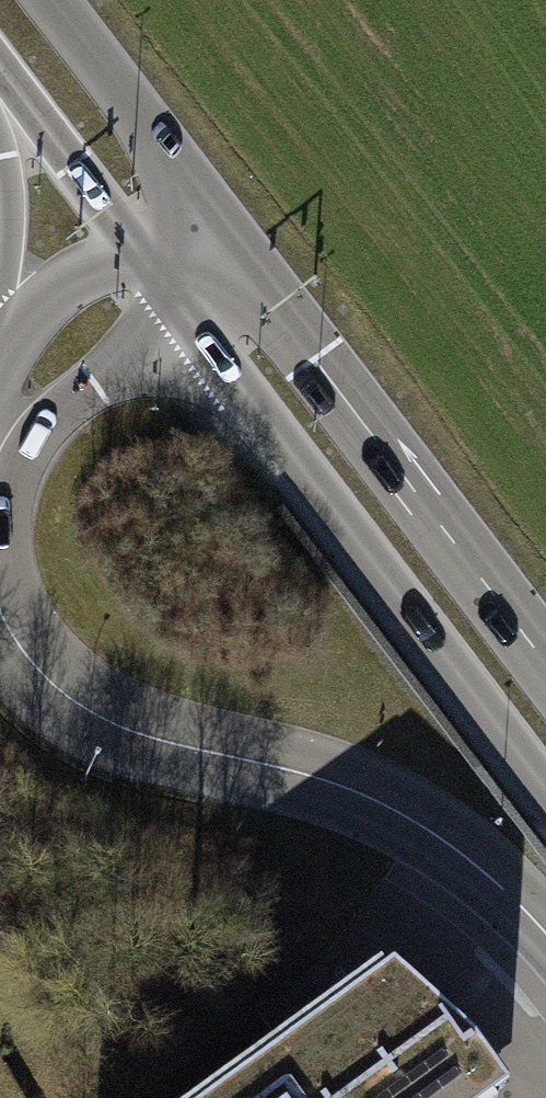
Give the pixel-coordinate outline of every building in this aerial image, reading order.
[(508,1083),(472,1032),(394,962),(205,1097),(487,1097),(508,1083)]
